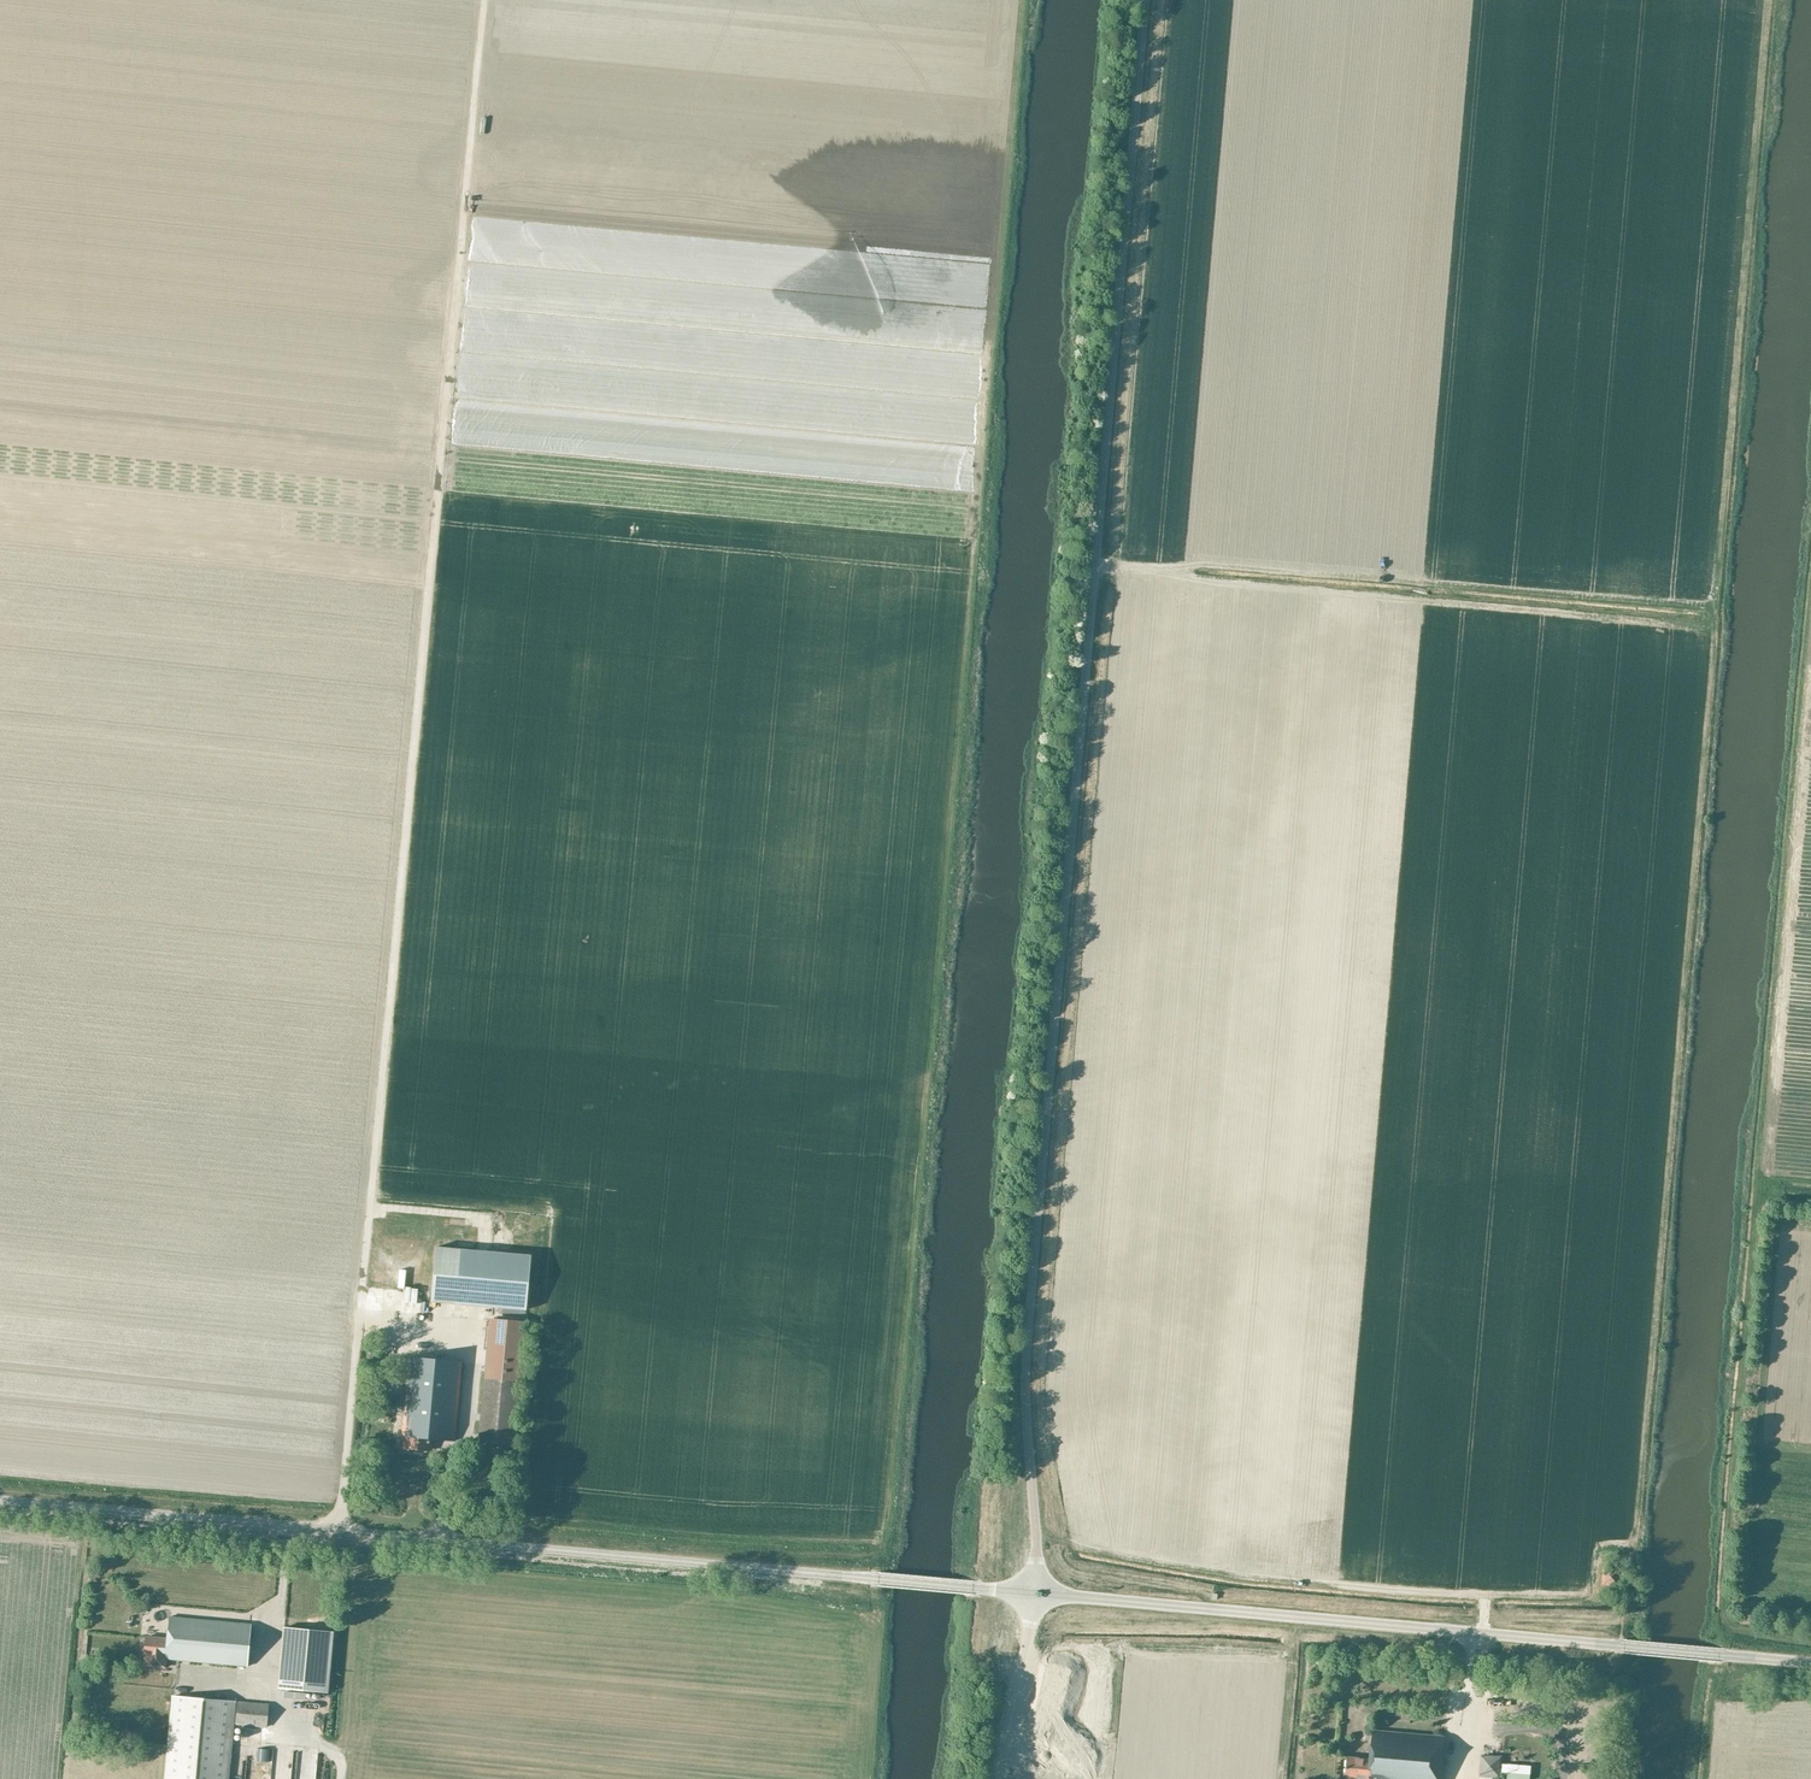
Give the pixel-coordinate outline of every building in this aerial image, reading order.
[(533,1253),(437,1245),(432,1299),(528,1308),(533,1253)] [(479,1443),(515,1446),(526,1321),(490,1319),(479,1443)] [(420,1335),(420,1342),(440,1343),(440,1335),(420,1335)] [(432,1438),(455,1440),(463,1361),(409,1356),(402,1435),(405,1435),(404,1449),(431,1451),(432,1438)] [(374,1409),(388,1410),(388,1400),(375,1399),(374,1409)] [(1619,1569),(1619,1567),(1616,1567),(1615,1569),(1605,1568),(1604,1584),(1619,1584),(1620,1570),(1619,1569)] [(234,1611),(243,1612),(244,1603),(235,1603),(234,1611)] [(146,1655),(145,1666),(166,1668),(167,1660),(247,1667),(251,1624),(169,1618),(168,1640),(146,1638),(145,1655),(146,1655)] [(280,1688),(329,1693),(334,1632),(285,1627),(280,1688)] [(235,1702),(175,1697),(168,1778),(228,1778),(235,1702)] [(235,1725),(268,1728),(270,1703),(237,1701),(235,1725)] [(1447,1735),(1372,1730),(1370,1758),(1347,1756),(1346,1778),(1359,1778),(1442,1778),(1447,1735)] [(1479,1776),(1501,1777),(1503,1756),(1481,1754),(1479,1776)] [(242,1756),(242,1765),(254,1766),(255,1757),(242,1756)]
